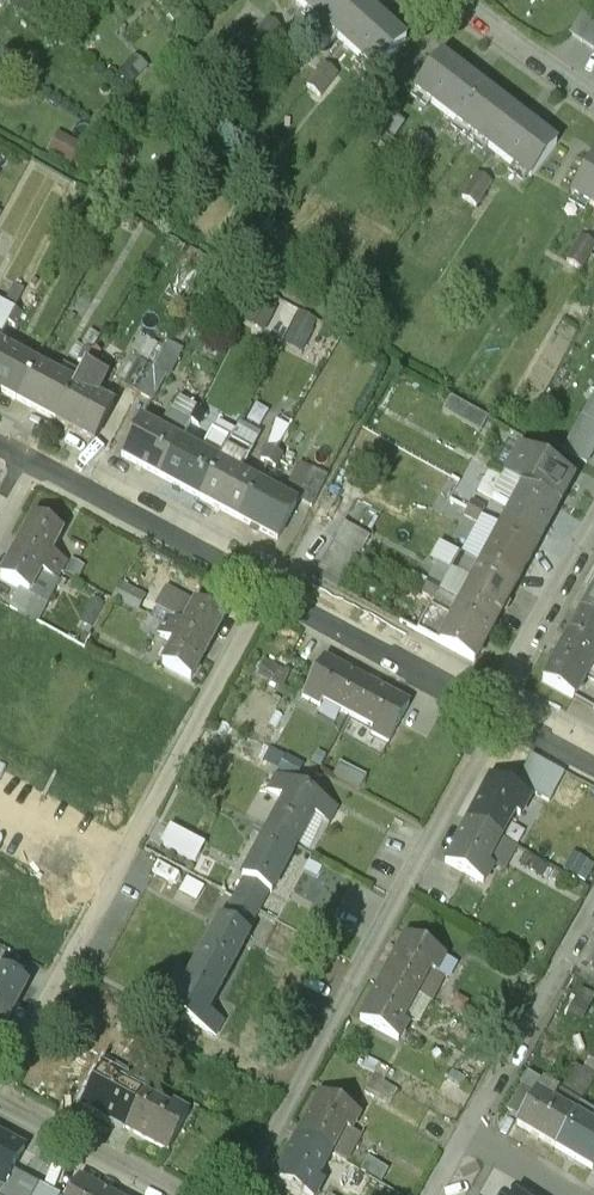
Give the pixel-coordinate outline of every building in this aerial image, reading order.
[(344,0),(296,0),(323,24),(344,0)] [(404,41),(359,0),(344,0),(323,24),(377,72),(404,41)] [(569,38),(593,55),(593,18),(586,12),(569,38)] [(473,134),(498,101),(441,57),(416,90),(473,134)] [(530,178),(555,145),(498,101),(473,134),(530,178)] [(593,159),(572,195),(593,207),(593,159)] [(480,203),(489,178),(476,173),(466,199),(480,203)] [(14,312),(0,304),(0,337),(14,312)] [(15,311),(8,324),(15,328),(22,315),(15,311)] [(290,318),(286,341),(303,344),(308,321),(290,318)] [(164,336),(160,343),(138,332),(114,379),(151,399),(179,344),(164,336)] [(0,347),(0,392),(17,400),(35,366),(0,347)] [(85,349),(78,362),(85,366),(92,352),(85,349)] [(100,356),(92,352),(85,366),(93,370),(100,356)] [(74,387),(35,366),(17,400),(55,421),(74,387)] [(113,408),(74,387),(55,421),(94,442),(113,408)] [(593,454),(593,394),(562,451),(588,465),(593,454)] [(488,418),(451,397),(442,412),(480,433),(488,418)] [(191,405),(184,418),(191,422),(198,409),(191,405)] [(205,413),(198,409),(191,422),(198,426),(205,413)] [(249,448),(257,432),(235,420),(227,436),(249,448)] [(180,443),(141,422),(122,457),(161,478),(180,443)] [(218,464),(180,443),(161,478),(200,499),(218,464)] [(275,451),(268,447),(261,460),(268,464),(275,451)] [(283,455),(275,451),(268,464),(275,468),(283,455)] [(572,480),(519,451),(505,478),(523,488),(558,507),(572,480)] [(257,485),(218,464),(200,499),(239,520),(257,485)] [(505,478),(504,478),(492,499),(512,509),(502,527),(537,546),(558,507),(523,488),(505,478)] [(257,485),(239,520),(278,541),(296,506),(257,485)] [(485,509),(472,501),(468,509),(481,516),(485,509)] [(481,516),(468,509),(464,516),(477,523),(481,516)] [(62,531),(34,516),(17,547),(62,572),(67,562),(50,553),(62,531)] [(537,546),(502,527),(481,566),(516,585),(537,546)] [(335,537),(317,571),(342,584),(360,551),(335,537)] [(62,572),(17,547),(0,578),(19,589),(46,603),(58,581),(57,581),(62,572)] [(83,568),(71,562),(65,573),(77,580),(83,568)] [(516,585),(481,566),(461,605),(495,624),(516,585)] [(444,587),(430,579),(427,587),(440,594),(444,587)] [(193,607),(165,592),(158,606),(119,586),(112,599),(149,619),(150,618),(155,609),(167,615),(162,625),(207,649),(224,618),(195,603),(193,607)] [(440,594),(427,587),(423,594),(436,601),(440,594)] [(46,603),(19,589),(10,606),(19,610),(17,613),(36,622),(46,603)] [(582,613),(593,620),(593,592),(582,613)] [(96,594),(83,618),(89,620),(85,627),(91,630),(108,600),(96,594)] [(495,624),(461,605),(453,619),(431,607),(417,632),(474,663),(495,624)] [(167,615),(155,609),(150,618),(149,619),(162,625),(167,615)] [(582,613),(569,637),(593,652),(593,620),(582,613)] [(162,625),(149,619),(144,628),(157,635),(162,625)] [(207,649),(162,625),(157,635),(174,644),(162,665),(190,680),(207,649)] [(569,637),(554,662),(584,679),(593,662),(593,652),(569,637)] [(366,682),(323,659),(303,697),(319,706),(314,715),(338,729),(347,714),(348,714),(366,682)] [(277,668),(263,661),(256,674),(269,682),(277,668)] [(409,704),(366,682),(348,714),(374,728),(371,733),(388,743),(409,704)] [(292,785),(275,776),(267,790),(284,800),(267,831),(295,846),(312,815),(329,824),(337,810),(320,801),(320,800),(292,785)] [(491,778),(468,820),(500,838),(514,812),(519,815),(529,798),(491,778)] [(337,810),(330,822),(339,827),(346,814),(337,810)] [(500,838),(468,820),(445,863),(483,884),(492,867),(487,864),(500,838)] [(191,860),(200,841),(162,823),(153,842),(191,860)] [(267,831),(243,877),(245,879),(234,900),(256,912),(268,891),(271,893),(295,846),(267,831)] [(220,919),(195,966),(223,981),(248,934),(245,933),(256,912),(234,900),(223,921),(220,919)] [(444,956),(406,936),(383,978),(416,996),(416,995),(430,1003),(444,978),(435,973),(444,956)] [(195,966),(178,997),(161,988),(154,1002),(170,1011),(170,1012),(198,1027),(198,1026),(215,1035),(223,1021),(206,1012),(223,981),(195,966)] [(0,970),(0,1010),(10,1016),(26,984),(0,970)] [(383,978),(360,1021),(398,1042),(407,1025),(402,1022),(416,996),(383,978)] [(526,991),(518,987),(514,995),(522,999),(526,991)] [(575,1014),(587,993),(578,988),(566,1009),(575,1014)] [(512,1012),(505,1008),(499,1017),(507,1021),(512,1012)] [(0,1010),(0,1034),(10,1016),(0,1010)] [(198,1034),(184,1027),(177,1038),(191,1047),(198,1034)] [(197,1053),(187,1048),(182,1059),(192,1064),(197,1053)] [(593,1053),(584,1067),(593,1073),(593,1054),(593,1053)] [(379,1065),(373,1077),(383,1083),(389,1071),(379,1065)] [(120,1077),(103,1068),(82,1106),(125,1129),(143,1096),(117,1083),(120,1077)] [(383,1083),(373,1077),(364,1093),(382,1103),(390,1087),(383,1083)] [(521,1119),(517,1126),(555,1149),(574,1117),(551,1104),(558,1093),(542,1084),(521,1119)] [(522,1086),(507,1111),(521,1119),(536,1094),(522,1086)] [(390,1087),(382,1103),(388,1107),(397,1091),(390,1087)] [(359,1114),(321,1093),(298,1136),(331,1154),(331,1153),(346,1162),(360,1136),(350,1130),(359,1114)] [(168,1110),(143,1096),(125,1129),(168,1152),(188,1114),(171,1105),(168,1110)] [(574,1117),(555,1149),(592,1171),(593,1168),(593,1129),(574,1117)] [(275,1179),(305,1194),(315,1194),(322,1182),(317,1180),(331,1154),(298,1136),(275,1179)] [(0,1137),(0,1186),(3,1188),(23,1150),(0,1137)] [(378,1169),(371,1165),(366,1174),(373,1178),(378,1169)] [(391,1170),(382,1165),(375,1176),(384,1181),(391,1170)] [(368,1178),(355,1169),(345,1187),(359,1194),(368,1178)] [(78,1179),(69,1194),(108,1194),(78,1179)]
